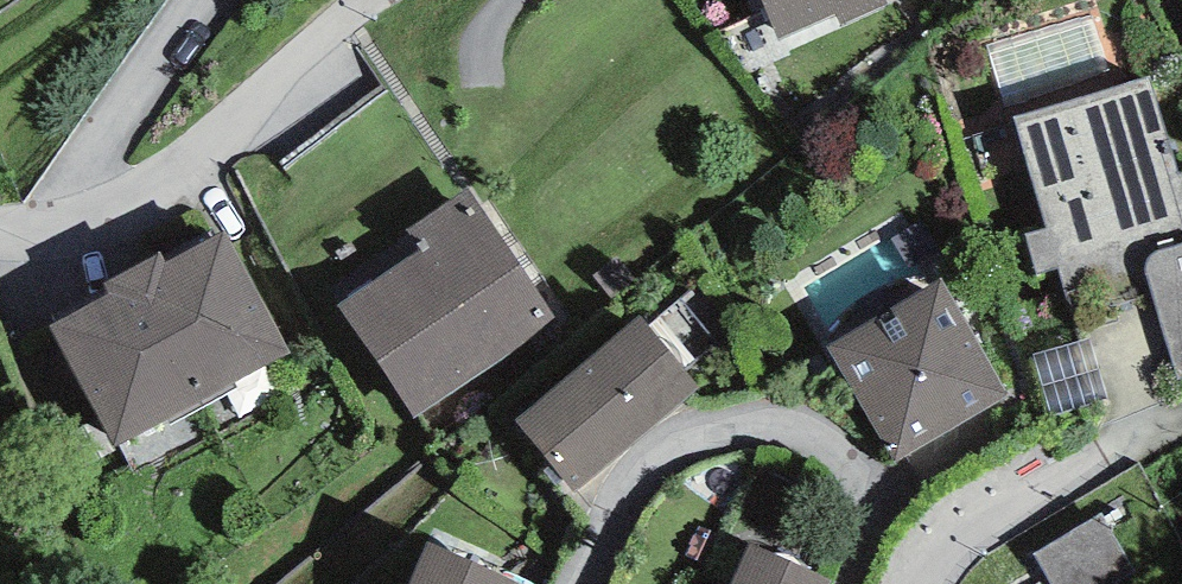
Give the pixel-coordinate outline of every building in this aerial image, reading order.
[(780,38),(836,13),(842,26),(889,5),(887,0),(762,0),(780,38)] [(1014,120),(1048,228),(1025,235),(1038,274),(1058,268),(1074,319),(1136,299),(1124,259),(1181,240),(1181,174),(1179,175),(1149,78),(1014,120)] [(470,190),(407,232),(420,252),(338,306),(416,421),(560,324),(470,190)] [(110,294),(50,327),(117,449),(294,352),(228,232),(168,264),(161,252),(104,284),(110,294)] [(1158,251),(1148,257),(1145,262),(1144,273),(1177,379),(1181,377),(1181,242),(1158,251)] [(940,279),(826,344),(894,464),(1009,398),(940,279)] [(640,317),(514,421),(573,492),(699,389),(640,317)] [(1034,552),(1054,583),(1097,583),(1130,564),(1098,512),(1034,552)] [(427,543),(409,583),(519,583),(427,543)] [(750,544),(732,583),(830,583),(832,580),(750,544)]
